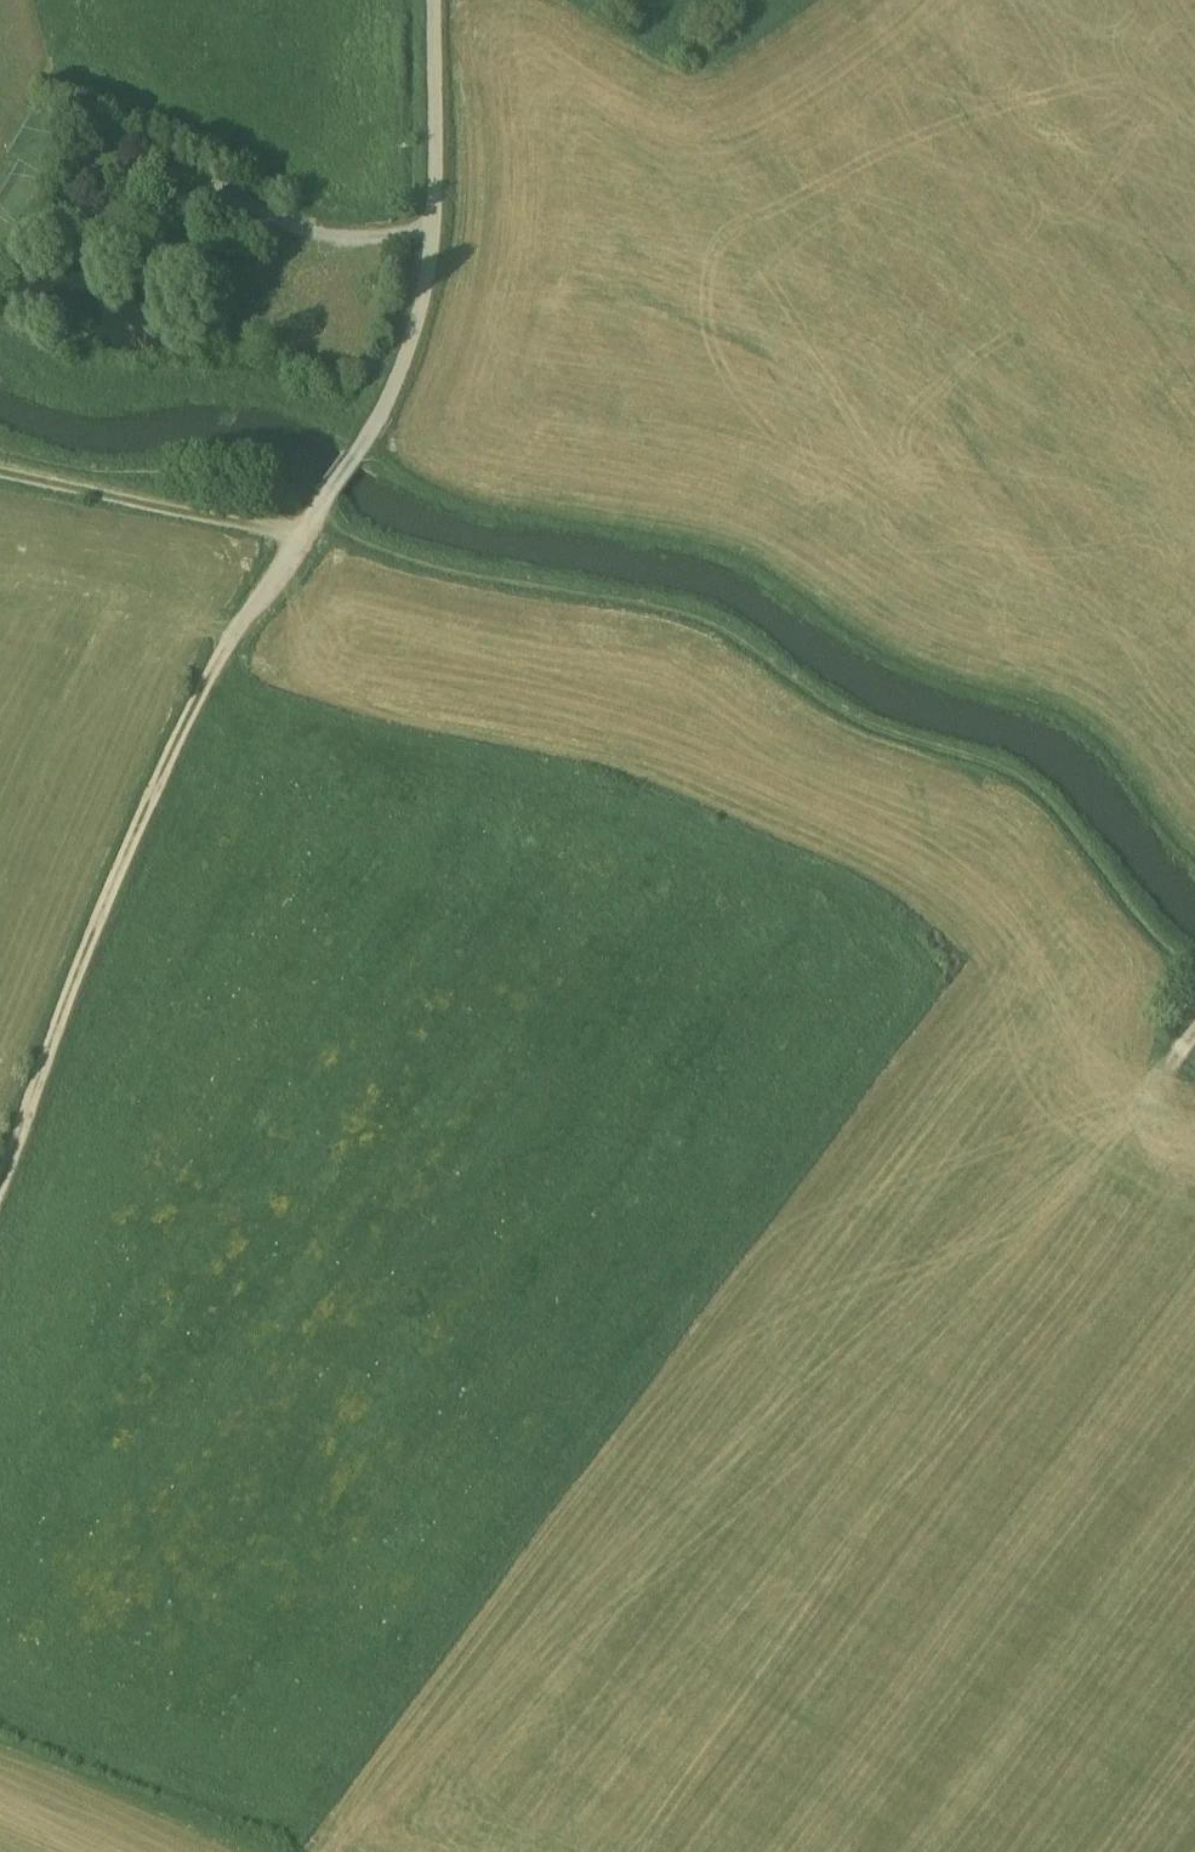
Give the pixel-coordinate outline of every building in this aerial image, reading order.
[(147,179),(135,173),(127,190),(129,191),(126,196),(136,201),(147,179)]
